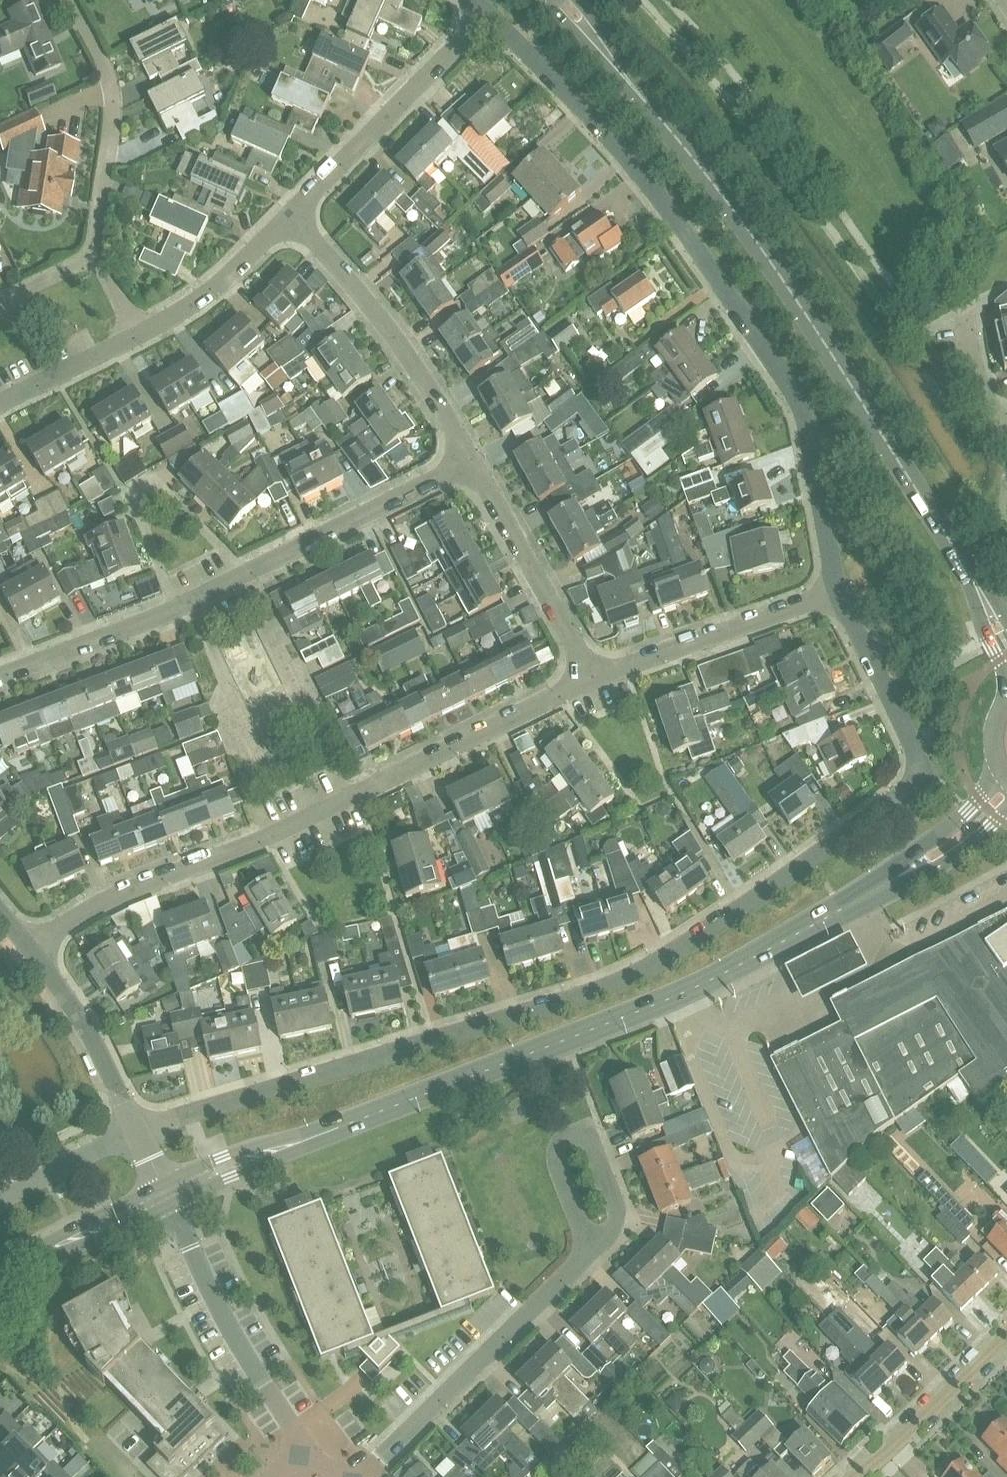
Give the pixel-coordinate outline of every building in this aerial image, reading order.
[(27,56),(36,75),(60,64),(33,0),(32,0),(8,10),(15,25),(0,31),(0,60),(25,49),(27,56)] [(353,21),(342,45),(369,58),(368,59),(383,65),(389,49),(369,41),(379,19),(415,36),(423,19),(401,9),(405,2),(401,0),(363,0),(353,21)] [(343,17),(353,21),(363,0),(350,0),(343,17)] [(978,66),(976,64),(991,54),(989,50),(989,47),(984,40),(981,39),(971,25),(960,33),(944,9),(918,27),(945,64),(953,59),(965,76),(978,66)] [(195,74),(196,75),(203,71),(198,61),(177,72),(167,54),(188,43),(178,23),(132,45),(150,81),(159,76),(165,89),(195,74)] [(905,62),(896,50),(913,36),(903,23),(871,47),(891,72),(905,62)] [(298,73),(293,83),(328,99),(334,85),(352,94),(368,59),(369,58),(342,45),(322,37),(313,57),(339,70),(331,88),(298,73)] [(195,74),(165,89),(150,97),(168,132),(177,127),(184,142),(221,123),(216,113),(194,124),(185,105),(206,95),(196,75),(195,74)] [(328,99),(293,83),(283,78),(273,100),(299,111),(290,129),(257,114),(253,124),(287,140),(294,126),(311,134),(328,99)] [(59,84),(36,93),(41,105),(64,96),(59,84)] [(461,139),(462,138),(472,129),(483,141),(511,116),(490,92),(469,112),(460,102),(442,118),(460,138),(461,139)] [(1006,131),(993,108),(963,124),(977,147),(1006,131)] [(35,109),(0,125),(0,146),(2,152),(45,132),(35,109)] [(287,140),(253,124),(241,119),(232,141),(257,152),(251,167),(271,176),(287,140)] [(415,144),(436,165),(438,167),(448,157),(454,163),(458,159),(485,185),(494,176),(468,149),(470,147),(462,138),(461,139),(460,138),(453,146),(433,126),(415,144)] [(49,139),(46,158),(26,155),(18,207),(59,213),(63,189),(70,190),(73,175),(66,174),(68,162),(75,163),(78,143),(49,139)] [(436,165),(415,144),(397,162),(418,183),(423,189),(417,195),(435,213),(443,221),(446,217),(439,210),(442,206),(430,193),(437,185),(426,175),(436,165)] [(997,149),(1006,167),(1006,144),(997,149)] [(534,200),(563,173),(544,153),(515,179),(534,200)] [(231,216),(247,180),(201,160),(192,181),(217,193),(211,207),(231,216)] [(501,160),(489,170),(494,176),(498,179),(509,169),(501,160)] [(581,193),(563,173),(534,200),(552,219),(581,193)] [(435,213),(417,195),(411,202),(406,198),(407,197),(383,174),(365,192),(388,215),(398,206),(408,217),(417,208),(428,220),(435,213)] [(483,215),(492,206),(512,188),(502,176),(482,195),(473,204),(483,215)] [(388,215),(365,192),(347,210),(367,230),(365,232),(380,247),(391,236),(379,225),(388,215)] [(176,278),(187,255),(191,257),(207,221),(145,193),(139,208),(154,214),(151,222),(173,232),(162,257),(146,250),(140,263),(176,278)] [(611,232),(598,213),(571,231),(574,235),(551,250),(567,272),(581,263),(576,256),(585,251),(589,257),(603,247),(607,254),(625,242),(616,229),(611,232)] [(520,256),(529,249),(550,235),(539,219),(518,233),(523,241),(514,247),(520,256)] [(423,247),(430,255),(449,238),(447,236),(451,233),(446,226),(423,247)] [(411,238),(392,253),(401,264),(421,249),(411,238)] [(381,259),(374,250),(361,261),(368,270),(381,259)] [(502,282),(508,289),(544,265),(534,250),(497,275),(502,282)] [(441,283),(449,278),(441,266),(447,262),(441,253),(435,257),(434,257),(427,262),(426,262),(403,278),(417,299),(441,283)] [(502,282),(497,275),(493,269),(469,287),(471,291),(461,298),(467,306),(502,282)] [(289,271),(272,288),(298,314),(306,321),(318,339),(336,325),(327,313),(316,321),(304,308),(315,296),(289,271)] [(599,315),(603,311),(607,317),(621,307),(627,317),(656,296),(641,275),(617,292),(611,284),(589,300),(599,315)] [(502,282),(467,306),(468,308),(473,315),(487,306),(489,309),(511,293),(508,289),(508,290),(502,282)] [(455,304),(441,283),(417,299),(432,320),(455,304)] [(298,314),(272,288),(270,291),(266,286),(257,296),(261,300),(255,306),(282,331),(298,314)] [(1006,347),(1006,309),(998,312),(1000,325),(996,326),(998,336),(997,336),(997,338),(996,340),(996,342),(996,345),(996,347),(997,349),(1006,347)] [(242,317),(224,333),(248,361),(249,360),(266,345),(242,317)] [(465,318),(441,335),(456,356),(479,340),(490,333),(493,331),(485,319),(482,322),(472,329),(466,320),(465,318)] [(534,340),(539,336),(528,320),(516,328),(519,332),(501,345),(510,359),(534,341),(534,340)] [(545,332),(539,336),(534,340),(534,341),(545,355),(548,360),(581,336),(568,320),(547,336),(545,332)] [(658,387),(701,356),(685,332),(659,351),(668,365),(651,377),(657,386),(658,387)] [(248,361),(224,333),(207,348),(231,376),(241,367),(250,378),(258,371),(249,360),(248,361)] [(490,333),(456,356),(471,377),(494,360),(487,350),(497,343),(490,333)] [(293,362),(305,354),(291,336),(280,344),(293,362)] [(305,354),(293,362),(284,369),(291,379),(309,367),(321,383),(357,357),(351,349),(354,347),(355,342),(351,337),(346,336),(343,338),(343,337),(319,354),(321,356),(318,358),(311,349),(305,354)] [(534,341),(510,359),(488,376),(494,386),(480,393),(492,415),(535,391),(529,382),(517,389),(510,377),(522,370),(545,355),(534,341)] [(293,362),(280,344),(268,352),(281,371),(284,369),(293,362)] [(997,349),(997,351),(998,354),(999,356),(1000,358),(1002,359),(1003,361),(1004,361),(1006,370),(1006,347),(997,349)] [(643,366),(635,355),(609,375),(617,385),(643,366)] [(658,387),(657,386),(653,390),(661,400),(670,393),(677,403),(682,404),(692,397),(718,378),(701,356),(658,387)] [(373,378),(357,357),(321,383),(328,394),(337,388),(345,399),(373,378)] [(172,373),(191,404),(212,391),(193,360),(172,373)] [(191,404),(172,373),(152,385),(171,416),(191,404)] [(553,416),(577,398),(569,388),(545,405),(553,415),(553,416)] [(114,402),(132,433),(153,421),(135,390),(114,402)] [(249,414),(255,411),(244,391),(231,398),(232,400),(243,418),(249,414)] [(287,402),(297,410),(305,399),(294,391),(287,402)] [(343,450),(373,428),(396,412),(382,391),(358,408),(366,419),(349,431),(351,434),(338,443),(343,450)] [(540,400),(535,391),(492,415),(504,435),(533,419),(527,407),(540,400)] [(579,414),(583,421),(595,412),(582,395),(577,398),(553,416),(545,422),(553,433),(579,414)] [(232,400),(231,398),(219,406),(230,425),(243,418),(232,400)] [(311,409),(323,425),(329,434),(350,419),(335,400),(326,406),(321,401),(311,409)] [(132,433),(114,402),(93,414),(112,445),(132,433)] [(695,448),(746,431),(736,403),(706,414),(711,430),(691,437),(695,448)] [(632,455),(680,418),(673,408),(631,439),(633,442),(625,448),(630,455),(631,454),(632,455)] [(259,409),(255,411),(249,414),(260,434),(270,429),(259,409)] [(323,425),(311,409),(290,424),(294,431),(308,424),(314,432),(323,425)] [(411,432),(396,412),(373,428),(388,449),(411,432)] [(680,418),(632,455),(648,477),(670,461),(662,449),(688,429),(680,418)] [(48,433),(67,465),(87,452),(68,421),(48,433)] [(254,434),(253,435),(247,422),(226,434),(234,447),(239,455),(256,438),(254,434)] [(183,426),(171,433),(182,452),(194,446),(183,426)] [(746,431),(695,448),(696,452),(683,457),(686,465),(720,452),(725,469),(756,458),(746,431)] [(67,465),(48,433),(28,446),(47,477),(67,465)] [(182,452),(171,433),(158,440),(169,460),(182,452)] [(529,479),(579,450),(579,449),(588,444),(584,437),(560,450),(554,438),(543,444),(541,442),(516,456),(529,479)] [(309,443),(302,445),(324,490),(345,479),(329,447),(327,448),(325,444),(316,448),(315,447),(311,448),(309,443)] [(324,490),(302,445),(295,449),(282,456),(288,467),(286,468),(302,501),(324,490)] [(584,459),(579,450),(529,479),(541,501),(567,487),(560,475),(571,469),(570,466),(584,459)] [(0,457),(0,479),(13,501),(30,491),(25,484),(28,482),(9,451),(0,457)] [(137,451),(125,458),(138,478),(149,472),(137,451)] [(223,471),(224,471),(230,465),(225,460),(218,466),(207,454),(181,479),(198,496),(223,471)] [(259,470),(273,463),(270,456),(256,463),(259,470)] [(138,478),(125,458),(115,465),(127,485),(138,478)] [(283,483),(273,463),(259,470),(269,490),(283,483)] [(117,485),(105,466),(93,474),(104,493),(117,485)] [(636,467),(606,474),(611,491),(640,484),(636,467)] [(685,493),(715,483),(710,470),(681,480),(685,493)] [(240,488),(224,471),(223,471),(198,496),(214,513),(240,488)] [(718,493),(715,483),(685,493),(690,504),(712,496),(716,507),(737,500),(742,515),(772,505),(763,477),(718,493)] [(0,479),(0,509),(13,501),(0,479)] [(257,505),(240,488),(214,513),(231,530),(257,505)] [(58,516),(70,510),(60,491),(48,497),(58,516)] [(58,516),(48,497),(34,504),(38,512),(44,523),(58,516)] [(119,511),(113,499),(100,506),(106,518),(119,511)] [(563,540),(614,511),(609,503),(595,511),(594,510),(583,516),(576,503),(550,518),(563,540)] [(44,523),(34,528),(44,546),(53,541),(50,537),(74,525),(70,518),(77,515),(74,510),(70,511),(70,510),(58,516),(44,523)] [(619,520),(614,511),(563,540),(576,562),(601,548),(594,535),(602,531),(601,531),(605,529),(604,528),(619,520)] [(44,523),(38,512),(23,519),(30,530),(34,528),(44,523)] [(428,557),(468,534),(456,513),(435,525),(433,523),(417,532),(425,547),(409,556),(403,544),(391,549),(402,571),(414,565),(428,557)] [(661,530),(688,603),(711,594),(701,566),(688,570),(687,567),(690,565),(675,525),(670,513),(658,522),(661,530)] [(0,519),(0,545),(4,543),(21,535),(30,530),(23,519),(5,527),(1,519),(0,519)] [(101,559),(134,547),(125,524),(92,537),(86,540),(90,551),(96,548),(100,559),(101,559)] [(739,576),(784,568),(779,535),(747,541),(744,527),(703,541),(713,571),(738,566),(739,576)] [(30,530),(21,535),(31,555),(44,549),(43,546),(44,546),(34,528),(30,530)] [(609,554),(628,544),(631,542),(624,529),(603,542),(609,554)] [(688,603),(661,530),(652,532),(664,564),(651,568),(648,559),(636,563),(636,562),(643,583),(651,580),(663,612),(688,603)] [(414,565),(402,571),(410,587),(421,581),(418,574),(433,566),(440,562),(447,574),(480,555),(468,534),(428,557),(414,565)] [(9,552),(4,543),(0,545),(0,556),(9,552)] [(628,544),(609,554),(583,569),(589,579),(614,570),(620,585),(600,592),(604,603),(602,608),(606,621),(612,624),(613,628),(626,624),(628,627),(640,623),(639,619),(640,619),(635,604),(649,599),(643,583),(636,562),(635,562),(628,544)] [(101,559),(100,559),(72,570),(59,576),(70,597),(82,590),(108,579),(109,582),(143,569),(134,547),(101,559)] [(360,561),(350,566),(362,590),(371,609),(382,604),(372,585),(384,579),(372,555),(372,556),(370,552),(367,551),(360,555),(359,558),(360,561)] [(492,576),(480,555),(447,574),(458,595),(492,576)] [(350,566),(329,576),(341,600),(362,590),(350,566)] [(19,571),(41,611),(62,600),(45,568),(30,576),(26,567),(19,571)] [(41,611),(19,571),(13,575),(16,583),(3,591),(21,623),(41,611)] [(144,581),(152,601),(170,594),(162,574),(144,581)] [(329,576),(308,587),(320,611),(341,600),(329,576)] [(492,576),(458,595),(471,616),(504,597),(492,576)] [(591,585),(579,590),(585,604),(596,600),(591,585)] [(320,611),(308,587),(285,598),(289,606),(278,611),(292,636),(324,620),(320,611)] [(424,614),(437,606),(431,594),(417,601),(424,614)] [(380,626),(386,638),(421,621),(410,599),(399,605),(404,614),(380,626)] [(507,604),(487,613),(492,622),(491,622),(500,640),(507,655),(508,654),(520,678),(542,668),(531,645),(534,644),(527,631),(515,637),(513,633),(512,633),(506,621),(513,617),(507,604)] [(448,627),(437,606),(424,614),(434,634),(448,627)] [(492,622),(487,613),(466,624),(470,632),(491,622),(492,622)] [(470,632),(466,624),(445,635),(449,643),(453,651),(473,641),(469,633),(470,632)] [(386,638),(380,626),(380,625),(358,635),(365,649),(386,638)] [(395,640),(406,663),(427,653),(416,630),(395,640)] [(449,643),(445,635),(431,641),(436,650),(449,643)] [(318,658),(340,647),(335,637),(312,648),(308,641),(300,640),(296,642),(307,664),(318,659),(318,658)] [(406,663),(395,640),(373,651),(384,674),(406,663)] [(346,658),(340,647),(318,658),(318,659),(324,669),(346,658)] [(757,647),(745,651),(753,674),(765,670),(757,647)] [(783,693),(824,672),(813,649),(773,669),(780,682),(749,698),(753,707),(763,702),(774,697),(783,693)] [(745,651),(733,656),(742,679),(753,674),(745,651)] [(164,696),(168,707),(177,703),(173,692),(192,685),(190,678),(196,676),(192,664),(179,668),(174,653),(151,662),(164,696)] [(508,654),(507,655),(486,665),(498,689),(520,678),(508,654)] [(733,656),(722,660),(730,683),(742,679),(733,656)] [(730,683),(722,660),(711,664),(719,687),(730,683)] [(498,689),(486,665),(474,670),(469,661),(460,665),(465,675),(477,699),(498,689)] [(151,662),(129,670),(139,695),(138,696),(141,704),(164,696),(151,662)] [(321,690),(354,674),(349,663),(316,680),(321,690)] [(719,687),(711,664),(700,668),(708,691),(719,687)] [(139,695),(129,670),(128,668),(124,666),(117,668),(116,672),(117,675),(107,679),(116,704),(117,703),(138,696),(139,695)] [(836,694),(824,672),(783,693),(801,729),(825,719),(818,703),(836,694)] [(354,674),(321,690),(327,701),(360,685),(354,674)] [(465,675),(444,685),(455,709),(477,699),(465,675)] [(455,709),(444,685),(431,691),(425,677),(415,682),(434,720),(455,709)] [(107,679),(84,687),(98,724),(121,715),(117,703),(116,704),(107,679)] [(411,701),(400,706),(412,730),(434,720),(415,682),(404,687),(411,701)] [(719,712),(731,708),(727,695),(704,702),(704,703),(700,705),(693,686),(678,691),(680,699),(658,706),(666,730),(719,712)] [(62,696),(75,729),(76,732),(98,724),(84,687),(62,696)] [(412,730),(400,706),(388,712),(383,700),(382,700),(378,693),(368,698),(377,713),(391,741),(412,730)] [(75,729),(62,696),(40,704),(53,737),(75,729)] [(377,713),(368,698),(367,698),(368,700),(359,704),(363,711),(351,717),(352,718),(339,724),(347,740),(360,734),(369,751),(391,741),(377,713)] [(54,741),(53,737),(40,704),(17,713),(31,749),(54,741)] [(177,729),(200,720),(196,709),(173,718),(177,729)] [(719,712),(666,730),(674,755),(690,749),(694,760),(717,752),(708,727),(722,722),(719,712)] [(17,713),(0,719),(0,736),(4,746),(12,743),(17,755),(31,749),(17,713)] [(130,738),(137,756),(160,747),(152,729),(151,729),(148,719),(134,724),(138,734),(130,738)] [(825,719),(801,729),(784,735),(793,750),(816,741),(834,777),(868,760),(853,731),(833,741),(825,719)] [(204,732),(200,720),(177,729),(181,740),(204,732)] [(188,757),(223,743),(219,733),(184,746),(188,757)] [(562,775),(586,758),(571,737),(560,745),(554,736),(541,745),(548,754),(547,754),(556,767),(551,771),(557,779),(562,775)] [(137,756),(130,738),(108,746),(115,764),(137,756)] [(87,759),(92,774),(100,771),(89,739),(80,742),(86,760),(87,759)] [(227,755),(223,743),(188,757),(192,768),(227,755)] [(114,764),(108,750),(97,754),(103,768),(114,764)] [(519,753),(511,757),(530,797),(544,786),(539,779),(534,782),(519,753)] [(139,762),(145,776),(167,768),(161,754),(139,762)] [(776,770),(788,787),(772,799),(790,825),(816,806),(801,785),(813,777),(797,755),(776,770)] [(562,775),(571,786),(561,794),(532,815),(536,823),(553,811),(553,812),(600,777),(586,758),(562,775)] [(87,759),(86,760),(78,762),(83,777),(92,774),(87,759)] [(139,762),(116,771),(121,781),(135,776),(136,779),(145,776),(139,762)] [(473,781),(489,814),(502,808),(523,830),(528,837),(539,831),(532,815),(529,807),(516,812),(513,803),(497,770),(473,781)] [(47,791),(42,777),(40,771),(21,778),(23,782),(23,783),(34,796),(47,791)] [(50,774),(42,777),(47,791),(70,783),(65,771),(51,777),(50,774)] [(121,781),(116,771),(94,779),(100,793),(108,790),(106,787),(121,781)] [(214,823),(197,781),(195,776),(185,780),(189,790),(178,794),(192,832),(214,823)] [(207,777),(197,781),(214,823),(237,815),(224,781),(212,785),(211,782),(209,782),(207,777)] [(615,798),(600,777),(553,812),(559,819),(573,810),(574,811),(583,804),(591,814),(586,817),(594,828),(609,816),(602,807),(615,798)] [(458,812),(447,818),(449,821),(448,822),(453,831),(464,854),(477,878),(491,871),(474,837),(480,834),(475,821),(489,814),(473,781),(449,793),(458,812)] [(734,817),(754,803),(739,782),(725,791),(730,798),(728,800),(736,811),(731,814),(734,817)] [(23,783),(2,799),(0,796),(0,809),(1,808),(8,817),(9,818),(13,814),(30,801),(29,800),(34,796),(23,783)] [(64,791),(74,817),(87,812),(78,786),(64,791)] [(192,832),(178,794),(166,799),(162,788),(151,792),(154,801),(169,840),(192,832)] [(74,817),(64,791),(57,793),(62,808),(57,810),(68,838),(80,833),(74,817)] [(438,798),(426,804),(438,827),(448,822),(449,821),(447,818),(438,798)] [(149,819),(137,824),(147,849),(169,840),(154,801),(144,805),(149,819)] [(754,803),(734,817),(740,826),(719,841),(736,863),(767,841),(761,832),(770,826),(754,803)] [(426,804),(416,809),(423,834),(436,828),(439,835),(453,831),(448,822),(438,827),(426,804)] [(147,849),(137,824),(125,828),(120,813),(110,817),(116,832),(115,832),(125,857),(147,849)] [(8,817),(0,824),(0,842),(21,825),(13,814),(9,818),(8,817)] [(116,832),(110,817),(99,821),(103,829),(90,834),(102,866),(125,857),(115,832),(116,832)] [(671,871),(689,897),(710,881),(693,857),(703,850),(692,831),(674,843),(686,861),(671,871)] [(56,843),(46,847),(62,884),(87,873),(71,837),(56,844),(56,843)] [(401,873),(437,863),(429,837),(394,846),(401,873)] [(613,933),(604,904),(590,908),(588,900),(579,903),(572,880),(577,878),(566,843),(547,851),(550,861),(569,925),(579,922),(585,941),(613,933)] [(62,884),(46,847),(37,851),(38,852),(22,859),(37,895),(62,884)] [(626,860),(627,859),(623,852),(607,857),(619,899),(604,904),(613,933),(640,925),(632,896),(642,894),(626,860)] [(634,853),(627,859),(626,860),(642,894),(651,887),(668,911),(689,897),(671,871),(660,879),(648,861),(643,865),(634,853)] [(466,887),(474,884),(479,882),(477,878),(464,854),(456,857),(460,867),(452,870),(455,879),(451,881),(455,892),(466,887)] [(543,927),(529,931),(538,960),(566,952),(558,928),(569,925),(550,861),(536,865),(545,898),(535,901),(539,913),(543,927)] [(444,888),(437,863),(401,873),(409,898),(444,888)] [(229,935),(285,900),(272,878),(247,893),(254,904),(245,910),(246,912),(239,916),(231,903),(219,910),(229,935)] [(474,884),(466,887),(472,906),(467,907),(469,914),(468,914),(474,935),(450,943),(455,961),(456,960),(464,988),(492,980),(483,951),(478,934),(489,931),(480,903),(479,903),(474,884)] [(229,935),(232,944),(234,948),(268,928),(273,937),(298,922),(285,900),(229,935)] [(490,900),(480,903),(489,931),(500,928),(503,939),(502,940),(511,968),(538,960),(529,931),(526,921),(513,925),(513,923),(512,923),(510,917),(499,920),(495,906),(492,907),(490,900)] [(206,904),(183,912),(197,948),(210,944),(219,940),(206,904)] [(183,912),(161,920),(174,956),(176,955),(186,952),(197,948),(183,912)] [(387,945),(399,942),(392,918),(380,921),(387,945)] [(98,985),(153,950),(161,944),(153,923),(140,931),(127,940),(132,948),(122,955),(114,944),(90,961),(98,973),(93,977),(98,985)] [(987,939),(1003,966),(1006,972),(1006,971),(1006,927),(987,939)] [(324,937),(330,961),(341,959),(336,934),(324,937)] [(456,960),(455,961),(441,965),(435,945),(427,948),(423,935),(408,939),(414,960),(426,957),(429,968),(428,969),(436,997),(464,988),(456,960)] [(330,961),(324,937),(312,939),(317,964),(330,961)] [(229,973),(240,968),(235,953),(236,953),(234,948),(232,944),(214,951),(229,973)] [(158,958),(153,950),(98,985),(104,994),(110,991),(118,1003),(143,987),(135,975),(145,969),(144,967),(158,958)] [(384,974),(371,977),(379,1013),(404,1008),(393,953),(380,956),(384,974)] [(171,966),(182,994),(191,992),(187,960),(178,963),(171,966)] [(254,966),(260,990),(272,988),(267,963),(254,966)] [(260,990),(254,966),(243,968),(248,993),(260,990)] [(379,1013),(371,977),(355,980),(354,971),(343,973),(353,1019),(379,1013)] [(299,998),(307,1034),(334,1028),(325,992),(324,982),(312,985),(314,995),(299,998)] [(307,1034),(299,998),(286,1001),(283,988),(270,991),(281,1039),(307,1034)] [(193,991),(191,992),(182,994),(187,1012),(184,1013),(189,1032),(203,1029),(211,1062),(237,1056),(227,1014),(228,1013),(227,1011),(199,1018),(193,991)] [(239,1010),(228,1013),(227,1014),(237,1056),(262,1051),(254,1014),(253,1014),(250,997),(237,1000),(239,1010)] [(189,1032),(184,1013),(171,1016),(173,1025),(162,1027),(162,1024),(143,1028),(153,1075),(184,1067),(178,1042),(190,1040),(189,1032)] [(694,1086),(682,1056),(660,1064),(672,1095),(694,1086)] [(622,1115),(666,1098),(662,1089),(649,1094),(641,1073),(612,1084),(622,1111),(621,1112),(622,1115)] [(885,1096),(870,1103),(882,1127),(896,1120),(885,1096)] [(668,1104),(666,1098),(622,1115),(632,1139),(662,1127),(656,1109),(668,1104)] [(680,1132),(684,1130),(708,1121),(703,1108),(675,1120),(680,1132)] [(684,1130),(680,1132),(649,1144),(654,1156),(641,1161),(652,1187),(680,1175),(670,1151),(689,1143),(684,1130)] [(962,1136),(950,1147),(969,1165),(973,1170),(985,1182),(987,1184),(998,1174),(980,1155),(962,1136)] [(398,1206),(457,1184),(452,1171),(449,1172),(443,1157),(434,1161),(431,1152),(409,1160),(413,1169),(390,1178),(396,1193),(394,1194),(398,1206)] [(731,1177),(723,1157),(717,1160),(725,1180),(731,1177)] [(713,1162),(680,1175),(652,1187),(662,1213),(690,1202),(687,1193),(720,1180),(713,1162)] [(849,1162),(832,1179),(849,1196),(866,1179),(849,1162)] [(926,1172),(917,1181),(946,1211),(966,1232),(975,1222),(926,1172)] [(457,1184),(398,1206),(404,1219),(406,1218),(411,1232),(465,1212),(459,1197),(462,1196),(457,1184)] [(828,1207),(837,1216),(846,1207),(828,1189),(811,1205),(820,1215),(828,1207)] [(278,1252),(336,1230),(331,1218),(329,1219),(323,1204),(314,1207),(311,1198),(289,1207),(293,1216),(270,1224),(276,1239),(273,1240),(278,1252)] [(796,1219),(809,1233),(820,1222),(807,1209),(796,1219)] [(946,1211),(937,1220),(962,1245),(971,1236),(966,1232),(946,1211)] [(982,1233),(990,1241),(1006,1258),(1006,1214),(1004,1211),(991,1224),(982,1233)] [(470,1226),(465,1212),(411,1232),(417,1246),(414,1247),(419,1260),(478,1237),(473,1225),(470,1226)] [(683,1233),(707,1238),(709,1227),(704,1215),(685,1222),(683,1233)] [(336,1230),(278,1252),(283,1266),(286,1265),(291,1279),(344,1258),(339,1244),(341,1243),(336,1230)] [(707,1238),(683,1233),(679,1249),(712,1256),(715,1240),(707,1238)] [(483,1250),(478,1237),(419,1260),(424,1273),(427,1272),(432,1285),(486,1266),(480,1251),(483,1250)] [(778,1237),(763,1251),(773,1261),(787,1248),(778,1237)] [(662,1238),(644,1255),(685,1296),(699,1310),(714,1295),(697,1278),(691,1285),(683,1277),(673,1267),(682,1259),(662,1238)] [(775,1267),(761,1252),(742,1270),(756,1285),(775,1267)] [(946,1259),(956,1268),(962,1262),(953,1252),(946,1259)] [(644,1255),(627,1272),(638,1283),(628,1292),(637,1302),(637,1303),(643,1309),(653,1300),(659,1306),(669,1296),(671,1294),(692,1316),(699,1310),(685,1296),(644,1255)] [(969,1269),(962,1275),(980,1293),(999,1275),(981,1257),(969,1269)] [(344,1258),(291,1279),(297,1293),(294,1294),(299,1306),(357,1283),(352,1271),(350,1272),(344,1258)] [(941,1273),(932,1281),(944,1293),(962,1311),(980,1293),(962,1275),(956,1268),(946,1259),(946,1258),(946,1259),(951,1263),(941,1273)] [(376,1338),(365,1312),(312,1332),(323,1360),(344,1352),(347,1358),(361,1353),(380,1372),(368,1383),(369,1384),(402,1351),(392,1341),(473,1310),(470,1303),(496,1293),(486,1266),(432,1285),(443,1312),(376,1338)] [(874,1276),(866,1284),(879,1298),(881,1297),(898,1315),(887,1326),(898,1337),(898,1338),(916,1356),(935,1338),(887,1289),(874,1276)] [(362,1297),(357,1283),(299,1306),(304,1320),(307,1319),(312,1332),(365,1312),(360,1298),(362,1297)] [(894,1283),(887,1289),(935,1338),(953,1320),(935,1302),(926,1310),(917,1300),(914,1303),(894,1283)] [(143,1348),(145,1346),(144,1345),(142,1347),(137,1340),(139,1339),(139,1338),(132,1341),(116,1314),(131,1306),(121,1287),(66,1318),(91,1364),(88,1366),(106,1384),(110,1380),(169,1440),(156,1451),(160,1455),(148,1466),(159,1476),(187,1476),(226,1439),(214,1426),(217,1423),(143,1348)] [(729,1326),(748,1312),(730,1287),(710,1301),(729,1326)] [(590,1308),(630,1350),(637,1343),(625,1332),(626,1331),(617,1322),(627,1313),(607,1292),(590,1308)] [(637,1303),(627,1313),(661,1347),(671,1337),(643,1309),(637,1303)] [(869,1316),(870,1315),(862,1307),(853,1316),(874,1339),(883,1331),(869,1316)] [(630,1350),(590,1308),(573,1325),(593,1346),(604,1336),(613,1345),(613,1344),(624,1356),(630,1350)] [(855,1348),(829,1321),(821,1329),(836,1344),(838,1342),(847,1352),(843,1356),(854,1367),(846,1375),(871,1400),(889,1382),(871,1364),(855,1348)] [(862,1341),(855,1348),(871,1364),(889,1382),(907,1365),(890,1346),(880,1355),(872,1347),(870,1350),(862,1341)] [(553,1345),(535,1362),(580,1408),(590,1417),(598,1410),(618,1390),(614,1386),(594,1406),(589,1400),(587,1401),(572,1386),(574,1384),(564,1374),(573,1366),(579,1372),(583,1376),(588,1379),(594,1376),(598,1372),(588,1362),(589,1362),(574,1347),(564,1356),(553,1345)] [(804,1382),(856,1433),(870,1419),(836,1385),(828,1394),(811,1377),(814,1375),(791,1352),(784,1359),(791,1366),(798,1375),(804,1382)] [(535,1362),(518,1379),(529,1391),(519,1401),(531,1412),(535,1417),(535,1416),(543,1408),(546,1411),(557,1400),(558,1399),(573,1415),(580,1408),(535,1362)] [(611,1364),(602,1373),(614,1386),(618,1390),(627,1380),(611,1364)] [(798,1375),(791,1366),(785,1373),(816,1405),(808,1413),(842,1447),(856,1433),(804,1382),(798,1375)] [(498,1399),(480,1416),(525,1462),(532,1455),(515,1439),(507,1430),(518,1420),(498,1399)] [(762,1439),(748,1425),(732,1407),(722,1417),(736,1433),(732,1438),(747,1454),(762,1439)] [(14,1421),(5,1412),(0,1417),(0,1435),(14,1421)] [(748,1425),(762,1439),(782,1461),(791,1452),(814,1476),(833,1458),(807,1431),(792,1445),(761,1412),(748,1425)] [(463,1433),(472,1442),(483,1454),(494,1443),(503,1452),(513,1462),(510,1465),(512,1476),(526,1476),(534,1470),(525,1462),(480,1416),(463,1433)] [(0,1435),(0,1446),(3,1449),(0,1452),(0,1476),(6,1476),(29,1455),(14,1439),(23,1430),(14,1421),(0,1435)] [(983,1440),(1001,1460),(997,1463),(1006,1474),(1006,1424),(1004,1421),(994,1430),(991,1427),(983,1435),(986,1438),(983,1440)] [(562,1445),(540,1422),(530,1432),(552,1455),(562,1445)] [(654,1441),(647,1448),(652,1454),(668,1471),(675,1465),(666,1455),(654,1441)] [(472,1442),(462,1452),(474,1463),(483,1454),(472,1442)] [(564,1444),(553,1454),(568,1470),(579,1460),(564,1444)] [(477,1467),(458,1448),(447,1459),(456,1469),(448,1476),(466,1476),(477,1467)] [(29,1455),(6,1476),(57,1476),(63,1471),(54,1462),(51,1465),(35,1449),(29,1455)] [(964,1460),(945,1476),(980,1476),(964,1460)] [(774,1468),(765,1476),(752,1461),(738,1474),(741,1476),(782,1476),(774,1468)] [(645,1476),(673,1476),(660,1463),(645,1476)] [(432,1476),(421,1465),(410,1476),(431,1476),(432,1476)] [(723,1467),(712,1476),(732,1476),(723,1467)] [(549,1474),(542,1468),(532,1476),(546,1476),(549,1474)]
